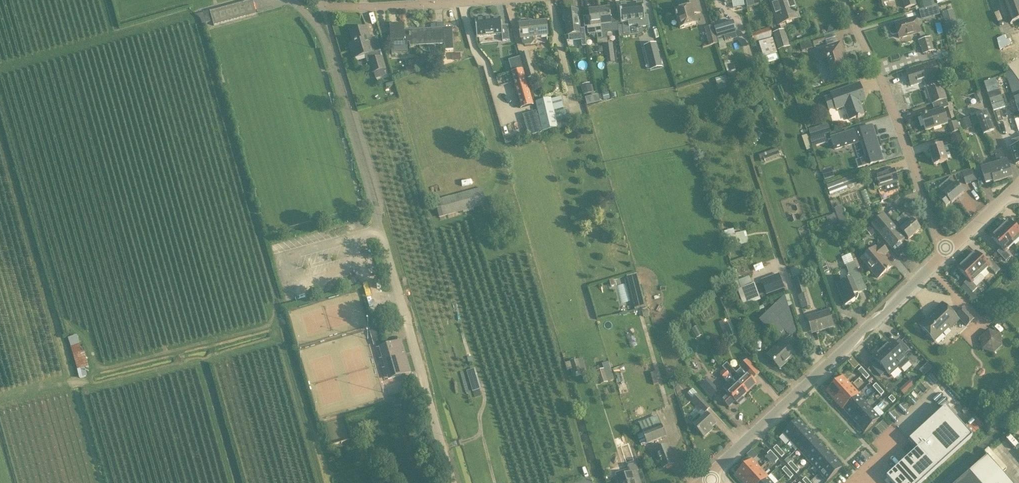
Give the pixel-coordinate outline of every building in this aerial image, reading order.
[(210,12),(214,26),(256,14),(252,0),(210,12)] [(683,10),(675,12),(680,29),(696,25),(693,15),(699,14),(695,0),(682,4),(683,10)] [(799,19),(793,0),(770,0),(778,26),(799,19)] [(905,9),(916,6),(914,0),(902,0),(905,9)] [(1010,24),(1018,21),(1018,0),(1001,0),(1010,24)] [(643,3),(619,6),(621,23),(628,22),(629,26),(638,25),(639,28),(649,27),(648,17),(644,17),(643,3)] [(940,15),(937,6),(921,10),(919,11),(922,20),(934,17),(940,15)] [(610,9),(599,10),(601,26),(612,25),(610,13),(610,9)] [(578,10),(565,12),(565,16),(564,16),(563,17),(563,21),(564,22),(566,22),(567,30),(567,36),(568,36),(568,39),(573,39),(573,35),(580,35),(582,48),(586,47),(586,39),(585,30),(580,30),(578,10)] [(599,10),(589,11),(589,17),(583,17),(584,28),(587,27),(588,35),(597,34),(602,34),(601,26),(599,10)] [(943,20),(945,27),(956,23),(954,16),(943,20)] [(509,41),(508,26),(502,27),(501,19),(475,21),(477,37),(502,35),(503,42),(509,41)] [(895,25),(895,26),(891,27),(889,30),(890,34),(893,36),(898,34),(899,39),(920,33),(916,19),(895,25)] [(520,22),(520,24),(519,24),(521,39),(523,39),(523,44),(525,45),(531,45),(533,43),(533,38),(548,36),(546,21),(529,23),(529,21),(527,20),(521,21),(520,22)] [(717,38),(736,33),(733,21),(714,26),(717,38)] [(419,30),(420,46),(445,45),(445,51),(454,51),(453,28),(444,29),(444,23),(437,24),(437,29),(419,30)] [(420,46),(419,30),(404,31),(404,25),(390,26),(391,34),(385,34),(385,42),(392,42),(392,48),(408,47),(408,43),(410,43),(410,47),(420,46)] [(710,46),(717,44),(713,27),(705,29),(710,46)] [(754,44),(773,39),(770,27),(751,33),(754,44)] [(374,53),(366,28),(351,32),(355,44),(351,45),(355,59),(365,56),(367,63),(369,62),(373,73),(374,73),(384,70),(385,69),(380,51),(374,53)] [(778,51),(789,48),(785,31),(773,34),(778,51)] [(997,40),(1008,81),(1013,96),(1018,94),(1018,52),(1013,44),(1011,45),(1009,40),(1006,41),(1004,36),(997,40)] [(934,51),(930,38),(919,41),(920,48),(921,47),(923,54),(934,51)] [(622,72),(642,70),(641,59),(636,59),(635,39),(619,40),(622,72)] [(779,60),(773,39),(756,44),(760,59),(765,58),(767,64),(779,60)] [(656,44),(644,47),(650,71),(662,68),(656,44)] [(840,44),(818,50),(822,62),(827,60),(833,78),(844,74),(841,65),(846,64),(840,44)] [(614,55),(613,45),(605,45),(606,56),(614,55)] [(528,53),(521,55),(527,79),(535,76),(528,53)] [(925,83),(931,104),(946,99),(934,62),(905,71),(911,88),(925,83)] [(726,69),(729,78),(737,75),(734,67),(726,69)] [(386,76),(384,70),(374,73),(376,79),(386,76)] [(521,109),(533,105),(523,71),(511,74),(521,109)] [(715,79),(719,91),(729,88),(725,76),(715,79)] [(996,79),(984,83),(993,111),(1005,108),(996,79)] [(592,93),(594,92),(592,85),(590,86),(590,83),(582,85),(584,95),(592,93)] [(829,111),(836,108),(837,110),(845,108),(849,120),(864,115),(860,102),(865,100),(859,84),(831,94),(831,95),(824,98),(829,111)] [(587,105),(600,102),(598,95),(585,98),(587,105)] [(560,97),(551,99),(556,122),(570,118),(568,109),(563,110),(560,97)] [(543,132),(558,128),(556,122),(551,99),(536,103),(543,132)] [(947,100),(946,99),(931,104),(932,105),(935,112),(921,116),(926,132),(947,125),(943,109),(948,108),(949,107),(948,104),(946,100),(947,100)] [(1015,101),(1010,103),(1014,114),(1018,112),(1015,101)] [(718,107),(721,115),(726,113),(724,105),(718,107)] [(980,126),(983,135),(994,131),(987,111),(976,115),(980,126)] [(536,112),(523,116),(529,137),(542,133),(536,112)] [(972,125),(969,118),(960,121),(963,129),(970,127),(970,125),(972,125)] [(951,134),(960,131),(957,122),(948,124),(951,134)] [(808,130),(811,139),(825,135),(831,133),(828,124),(808,130)] [(859,131),(858,131),(854,132),(832,139),(835,149),(858,142),(858,143),(862,141),(867,157),(856,161),(858,169),(870,165),(883,161),(872,126),(859,131)] [(754,145),(762,136),(758,132),(750,142),(754,145)] [(828,143),(825,135),(811,139),(809,140),(812,148),(828,143)] [(936,148),(929,150),(934,166),(947,161),(942,146),(947,144),(946,139),(934,142),(936,148)] [(1018,164),(1018,146),(1011,148),(1016,165),(1018,164)] [(994,152),(997,164),(1003,181),(1012,178),(1007,161),(1005,161),(1002,150),(994,152)] [(779,152),(763,158),(765,163),(780,157),(779,152)] [(981,169),(986,184),(993,182),(994,184),(1003,181),(997,164),(981,169)] [(821,171),(824,181),(833,178),(832,173),(827,174),(826,169),(821,171)] [(878,182),(873,184),(875,189),(879,188),(885,187),(887,193),(898,190),(897,187),(896,183),(898,182),(894,170),(875,176),(878,182)] [(966,185),(977,181),(973,170),(962,174),(966,185)] [(859,174),(853,176),(857,185),(862,183),(861,180),(859,174)] [(838,192),(857,185),(853,176),(835,183),(838,192)] [(938,189),(943,195),(939,199),(946,207),(950,204),(951,204),(964,193),(956,183),(955,184),(950,179),(945,183),(938,189)] [(439,218),(486,204),(482,188),(435,202),(439,218)] [(903,223),(906,226),(900,231),(908,240),(920,230),(913,220),(911,221),(905,214),(896,221),(900,226),(903,223)] [(837,224),(834,215),(826,218),(827,222),(834,225),(837,224)] [(892,250),(905,239),(884,215),(872,225),(892,250)] [(1013,244),(1018,239),(1018,232),(1009,221),(1008,222),(1007,221),(1002,225),(1003,226),(1000,230),(1013,244)] [(865,231),(870,237),(874,233),(869,227),(865,231)] [(733,230),(724,232),(729,249),(748,243),(745,232),(735,235),(733,230)] [(1005,252),(1013,244),(1000,230),(996,233),(995,232),(990,236),(992,237),(991,238),(1001,248),(997,253),(1005,262),(1007,260),(1008,262),(1011,259),(1010,258),(1010,257),(1005,252)] [(881,244),(862,259),(878,279),(892,267),(886,261),(883,257),(888,253),(881,244)] [(967,261),(980,275),(989,268),(995,275),(1000,270),(990,259),(985,263),(975,253),(974,252),(969,256),(970,258),(967,261)] [(972,283),(980,275),(967,261),(963,264),(962,263),(957,267),(958,269),(968,280),(963,284),(972,293),(977,288),(972,283)] [(840,284),(836,285),(845,306),(855,302),(855,301),(857,300),(859,296),(858,294),(857,293),(858,292),(865,289),(866,291),(855,263),(846,267),(850,277),(849,277),(841,281),(840,283),(840,284)] [(637,274),(627,277),(635,310),(645,307),(637,274)] [(778,275),(761,281),(766,295),(783,289),(778,275)] [(799,295),(807,293),(802,278),(794,280),(799,295)] [(752,285),(737,290),(743,305),(757,300),(752,285)] [(785,298),(765,317),(780,333),(785,329),(786,330),(778,338),(783,343),(768,356),(779,369),(795,355),(788,348),(795,342),(790,337),(795,332),(785,298)] [(932,316),(920,327),(934,342),(949,328),(950,329),(958,321),(960,320),(967,327),(974,319),(964,308),(956,316),(955,317),(942,304),(931,315),(932,316)] [(834,328),(828,311),(807,318),(812,334),(834,328)] [(718,322),(722,330),(729,327),(725,319),(718,322)] [(722,330),(725,339),(733,336),(729,327),(722,330)] [(377,337),(379,336),(376,328),(369,330),(373,345),(378,343),(377,337)] [(692,330),(697,338),(702,336),(697,328),(692,330)] [(989,331),(980,338),(982,350),(993,354),(1002,346),(1000,334),(989,331)] [(77,379),(86,377),(84,368),(85,368),(78,335),(68,337),(77,379)] [(881,350),(899,368),(899,369),(900,370),(909,362),(904,356),(909,351),(899,341),(894,345),(891,342),(888,345),(887,345),(881,350)] [(389,379),(411,373),(401,342),(388,346),(383,347),(380,348),(389,379)] [(899,368),(881,350),(876,355),(877,356),(873,359),(876,362),(871,367),(880,377),(886,372),(890,377),(899,369),(899,368)] [(574,374),(582,371),(578,360),(570,362),(574,374)] [(741,369),(736,373),(727,364),(722,368),(730,376),(746,394),(750,391),(752,392),(757,388),(755,386),(756,385),(752,380),(759,374),(747,361),(740,368),(741,369)] [(610,367),(597,371),(601,384),(614,380),(610,367)] [(474,369),(467,371),(473,390),(480,388),(474,369)] [(719,375),(724,380),(729,376),(724,370),(719,375)] [(728,384),(722,388),(729,395),(722,401),(729,408),(735,402),(736,403),(737,403),(739,404),(744,399),(742,398),(746,394),(730,376),(725,380),(728,384)] [(834,401),(850,387),(849,386),(842,378),(827,392),(834,401)] [(910,391),(915,387),(909,380),(904,385),(910,391)] [(707,381),(701,386),(706,392),(712,386),(707,381)] [(850,387),(834,401),(842,409),(857,395),(858,395),(859,393),(851,385),(849,386),(850,387)] [(712,386),(706,392),(712,397),(717,392),(712,386)] [(933,388),(894,422),(900,429),(910,420),(910,421),(924,408),(931,415),(945,402),(933,388)] [(693,400),(698,395),(692,389),(687,394),(693,400)] [(399,395),(390,398),(392,408),(402,405),(399,395)] [(705,413),(710,408),(698,395),(693,400),(705,413)] [(849,417),(865,403),(858,395),(857,395),(842,409),(849,417)] [(857,425),(872,411),(865,403),(849,417),(857,425)] [(945,408),(909,441),(917,449),(936,470),(972,437),(945,408)] [(864,433),(880,419),(872,411),(857,425),(864,433)] [(702,419),(699,416),(692,422),(695,426),(694,426),(704,437),(713,429),(711,428),(716,424),(707,415),(702,419)] [(658,417),(639,424),(643,433),(647,444),(666,437),(661,426),(658,417)] [(790,442),(806,428),(798,419),(783,434),(790,442)] [(797,450),(813,436),(806,428),(790,442),(795,447),(792,449),(795,452),(797,450)] [(805,458),(820,444),(813,436),(797,450),(805,458)] [(624,437),(616,438),(617,447),(626,445),(624,437)] [(1015,448),(1017,446),(1009,439),(1006,442),(1001,437),(996,442),(1014,459),(1018,454),(1018,453),(1015,448)] [(1002,472),(1012,462),(993,442),(983,452),(1002,472)] [(812,466),(827,452),(820,444),(805,458),(812,466)] [(663,469),(674,464),(666,446),(656,450),(663,469)] [(917,449),(901,464),(919,482),(922,482),(936,470),(917,449)] [(819,474),(835,460),(827,452),(812,466),(819,474)] [(958,482),(1009,482),(986,458),(958,482)] [(827,482),(842,468),(835,460),(819,474),(827,482)] [(736,475),(743,482),(744,482),(760,469),(752,461),(736,475)] [(637,472),(638,472),(635,464),(627,467),(630,474),(617,479),(618,482),(640,482),(637,472)] [(901,464),(886,478),(891,482),(919,482),(901,464)] [(744,482),(762,482),(767,478),(760,469),(744,482)]
